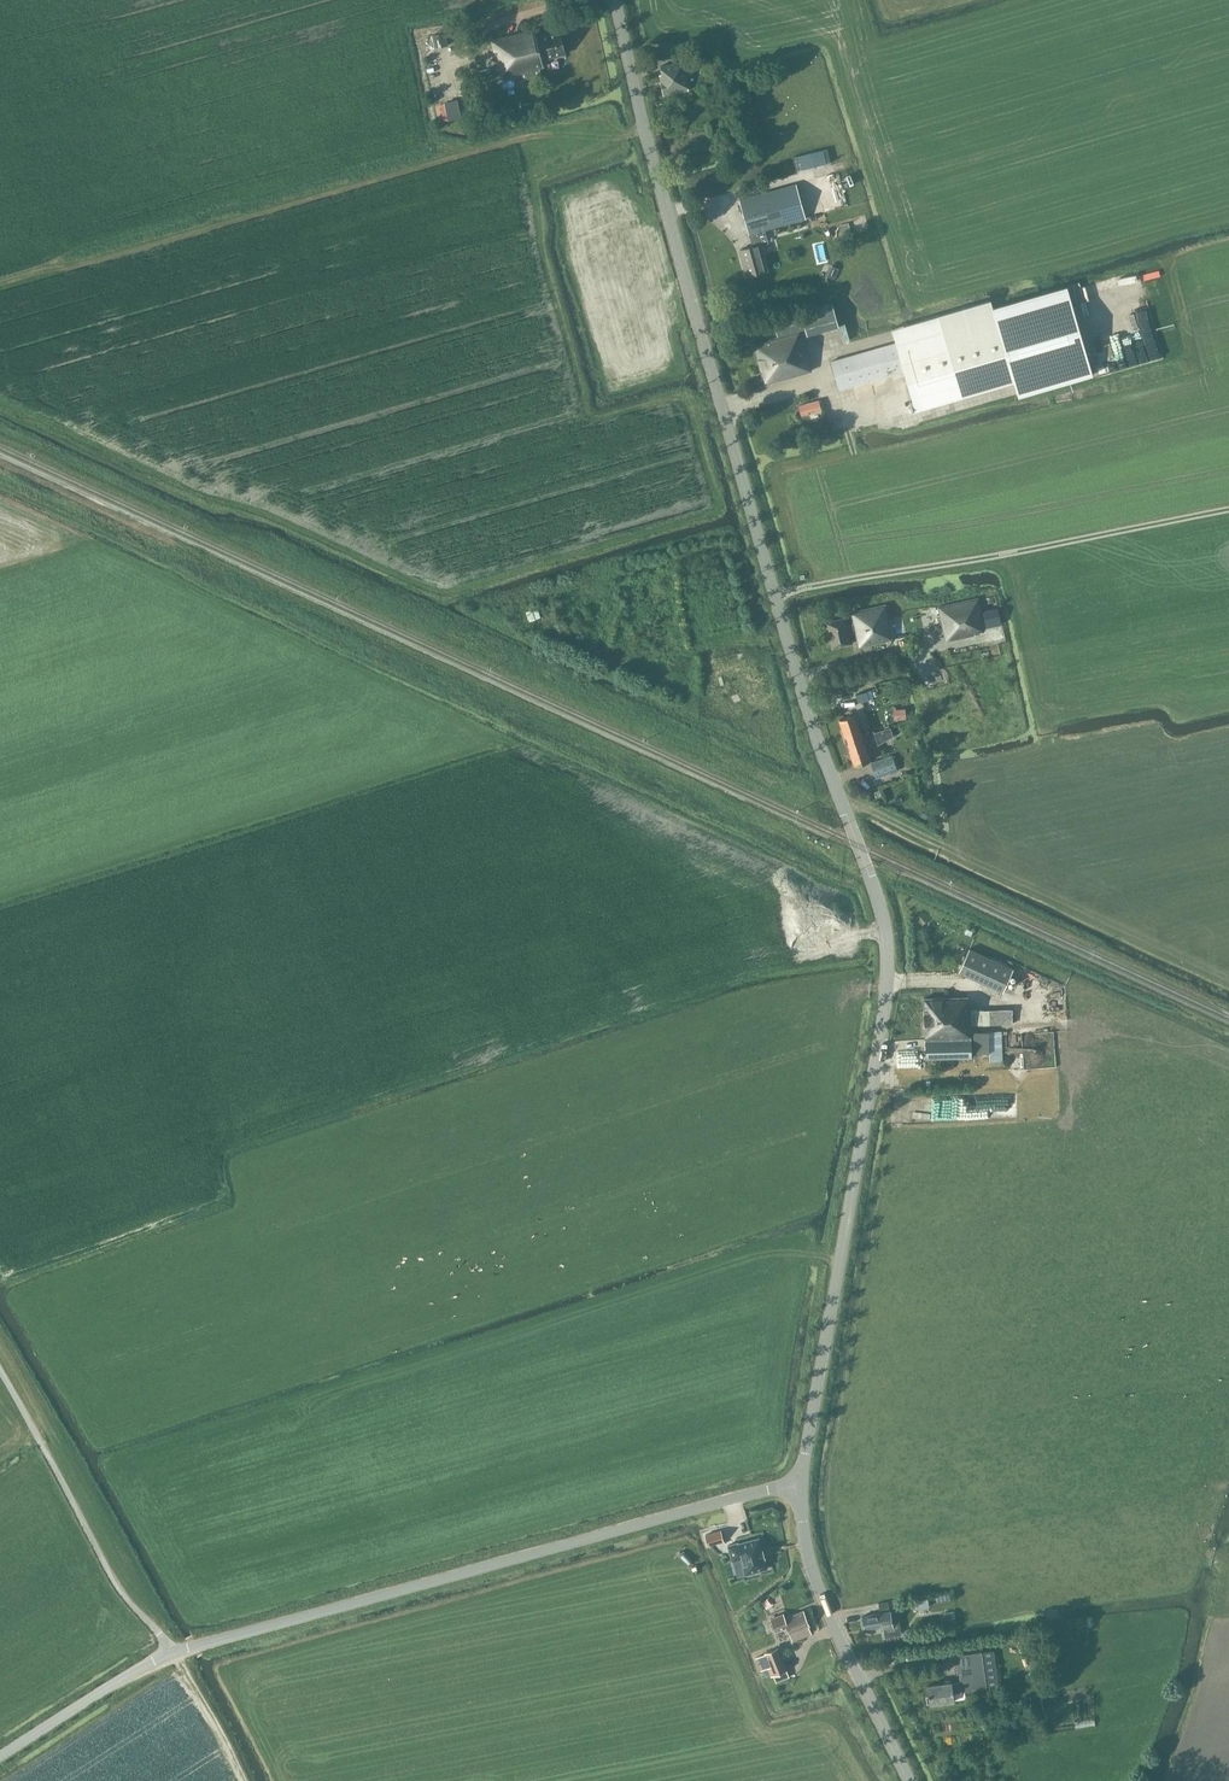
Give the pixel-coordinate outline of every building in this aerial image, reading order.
[(542,62),(566,56),(559,31),(536,37),(535,30),(491,41),(498,67),(501,67),(503,77),(543,67),(542,62)] [(446,33),(432,36),(435,48),(448,45),(446,33)] [(688,60),(658,66),(663,96),(689,91),(685,71),(690,70),(688,60)] [(449,119),(449,120),(461,118),(457,100),(445,103),(445,104),(449,119)] [(739,250),(747,276),(768,270),(760,246),(769,243),(765,230),(806,219),(797,184),(739,200),(749,235),(750,235),(753,247),(739,250)] [(998,325),(1014,382),(1018,397),(1093,375),(1068,289),(994,310),(998,325)] [(839,390),(905,371),(916,411),(1014,382),(998,325),(994,310),(991,301),(892,330),(895,342),(830,361),(839,390)] [(773,319),(778,337),(753,344),(765,384),(812,371),(803,342),(802,342),(799,331),(806,329),(807,335),(839,325),(832,302),(773,319)] [(843,343),(849,341),(845,324),(839,326),(843,343)] [(809,403),(811,413),(822,410),(819,400),(809,403)] [(937,606),(945,642),(975,635),(974,633),(985,630),(978,598),(937,606)] [(850,633),(856,631),(860,646),(883,641),(883,640),(893,638),(886,605),(851,612),(854,623),(848,624),(847,618),(826,623),(832,648),(853,643),(850,633)] [(529,622),(536,620),(533,610),(526,612),(529,622)] [(856,695),(858,703),(869,699),(867,691),(856,695)] [(896,719),(906,718),(905,707),(896,708),(896,719)] [(839,719),(847,742),(863,737),(864,738),(875,734),(874,731),(874,730),(862,734),(856,713),(839,719)] [(854,765),(871,760),(867,748),(878,745),(893,735),(891,726),(874,731),(875,734),(864,738),(863,737),(847,742),(854,765)] [(871,763),(876,779),(900,770),(895,756),(892,757),(892,756),(871,763)] [(913,808),(912,817),(920,818),(921,809),(913,808)] [(1014,970),(970,949),(959,971),(1003,992),(1014,970)] [(968,998),(968,997),(924,998),(925,1039),(926,1060),(972,1058),(971,1038),(972,1037),(972,1026),(1013,1024),(1012,1009),(983,1010),(971,1011),(971,1008),(969,1008),(968,998)] [(1003,1061),(1002,1032),(989,1032),(973,1032),(974,1053),(989,1053),(990,1061),(1003,1061)] [(888,1055),(889,1067),(902,1066),(902,1054),(888,1055)] [(1013,1114),(1014,1098),(978,1097),(977,1113),(1013,1114)] [(916,1119),(974,1117),(974,1107),(961,1108),(961,1098),(949,1099),(950,1106),(916,1107),(916,1119)] [(709,1545),(724,1541),(721,1531),(706,1535),(709,1545)] [(728,1545),(729,1546),(728,1546),(732,1562),(734,1561),(738,1577),(745,1575),(748,1574),(748,1576),(756,1574),(755,1572),(768,1569),(765,1558),(762,1548),(762,1549),(759,1538),(738,1544),(738,1543),(728,1545)] [(772,1606),(767,1599),(762,1602),(767,1609),(772,1606)] [(929,1607),(928,1599),(913,1601),(915,1610),(929,1607)] [(889,1609),(888,1602),(879,1603),(880,1611),(889,1609)] [(785,1618),(783,1614),(771,1618),(777,1632),(788,1627),(793,1640),(811,1633),(809,1626),(810,1626),(804,1611),(785,1618)] [(864,1629),(881,1627),(881,1629),(884,1629),(885,1637),(901,1635),(897,1611),(890,1612),(889,1611),(862,1616),(864,1629)] [(954,1611),(943,1613),(945,1625),(956,1623),(954,1611)] [(764,1653),(765,1654),(756,1658),(760,1670),(767,1667),(771,1676),(773,1675),(786,1670),(778,1648),(764,1653)] [(994,1650),(982,1652),(982,1651),(956,1655),(960,1681),(952,1682),(928,1685),(930,1703),(954,1700),(953,1693),(987,1689),(999,1687),(994,1650)] [(1010,1694),(1000,1704),(1006,1711),(1017,1701),(1010,1694)]
